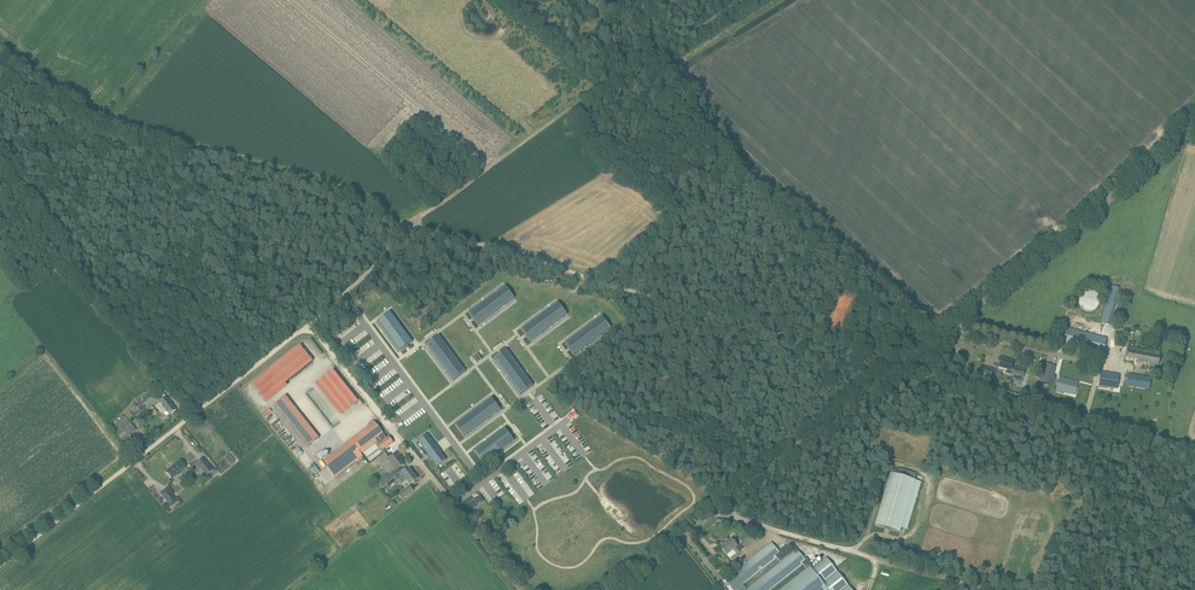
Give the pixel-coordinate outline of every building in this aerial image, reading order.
[(506,286),(469,313),(473,317),(471,318),(474,321),(475,320),(478,324),(514,298),(506,286)] [(1110,286),(1101,323),(1109,325),(1119,288),(1110,286)] [(1079,298),(1078,301),(1079,304),(1081,307),(1083,309),(1085,311),(1088,311),(1091,311),(1094,310),(1097,308),(1099,306),(1100,303),(1100,300),(1099,297),(1098,294),(1096,292),(1093,291),(1090,290),(1087,290),(1084,291),(1082,293),(1080,296),(1079,298)] [(556,298),(520,325),(523,328),(558,301),(556,298)] [(558,302),(522,329),(525,333),(524,334),(526,337),(528,336),(531,341),(567,314),(558,302)] [(358,308),(352,313),(354,316),(356,319),(362,314),(360,311),(358,308)] [(390,311),(378,320),(400,350),(405,347),(406,349),(409,346),(408,345),(412,342),(390,311)] [(564,338),(566,341),(602,315),(600,312),(564,338)] [(602,316),(566,343),(569,347),(568,348),(570,351),(571,350),(575,354),(611,328),(602,316)] [(1064,339),(1063,345),(1072,347),(1099,354),(1103,355),(1107,338),(1100,336),(1067,327),(1064,339)] [(431,341),(427,344),(454,380),(466,371),(439,335),(434,339),(433,337),(430,340),(431,341)] [(288,386),(285,382),(313,361),(302,345),(251,381),(266,402),(288,386)] [(1150,351),(1127,347),(1125,359),(1158,366),(1160,356),(1149,354),(1150,351)] [(499,355),(494,358),(521,394),(533,385),(506,349),(502,353),(501,351),(498,353),(499,355)] [(472,356),(477,362),(482,358),(478,352),(472,356)] [(1001,358),(998,368),(1007,370),(1007,373),(1014,375),(1013,379),(1022,382),(1023,377),(1025,370),(1012,367),(1013,361),(1001,358)] [(1045,363),(1040,382),(1051,385),(1056,366),(1045,363)] [(993,369),(981,366),(979,376),(991,379),(993,369)] [(1101,372),(1099,386),(1108,388),(1109,386),(1118,388),(1120,375),(1119,375),(1118,381),(1100,378),(1101,372)] [(1128,374),(1126,386),(1131,387),(1134,387),(1149,390),(1151,377),(1150,377),(1128,374)] [(1059,377),(1056,390),(1064,393),(1065,391),(1072,393),(1074,386),(1076,386),(1077,382),(1059,377)] [(168,391),(162,384),(159,387),(164,394),(168,391)] [(161,401),(156,405),(160,409),(163,414),(166,411),(169,415),(176,410),(172,405),(165,397),(166,397),(163,394),(158,397),(161,401)] [(319,438),(286,396),(276,404),(309,446),(319,438)] [(492,398),(456,424),(464,436),(501,410),(497,405),(499,404),(496,401),(495,402),(492,398)] [(134,409),(141,402),(138,400),(132,406),(134,409)] [(123,415),(109,426),(122,442),(136,431),(123,415)] [(374,422),(323,461),(335,477),(363,456),(361,453),(367,449),(365,447),(376,439),(379,444),(384,449),(393,442),(389,436),(387,438),(374,422)] [(474,451),(483,463),(514,440),(511,436),(512,434),(510,431),(509,433),(505,428),(474,451)] [(419,441),(423,447),(432,458),(438,466),(437,465),(446,459),(446,460),(441,453),(435,444),(427,434),(427,435),(428,435),(420,442),(419,441)] [(401,457),(398,452),(388,459),(397,470),(404,465),(399,458),(401,457)] [(230,464),(235,461),(229,454),(225,458),(230,464)] [(203,458),(195,465),(199,470),(200,469),(206,476),(208,474),(211,477),(219,471),(216,467),(213,470),(203,458)] [(166,472),(172,479),(177,475),(177,476),(182,471),(186,467),(180,459),(166,472)] [(892,469),(891,473),(875,525),(900,532),(901,528),(907,530),(921,482),(915,480),(917,473),(907,470),(900,468),(898,471),(892,469)] [(403,475),(400,471),(385,483),(389,487),(399,479),(402,484),(406,479),(410,484),(413,482),(414,482),(415,482),(414,481),(417,479),(410,469),(403,475)] [(394,470),(387,475),(389,478),(396,473),(394,470)] [(400,493),(398,495),(402,500),(404,498),(409,494),(414,491),(410,486),(405,490),(400,493)] [(159,494),(171,507),(178,502),(167,488),(159,494)] [(480,495),(468,504),(472,510),(484,501),(480,495)] [(755,541),(751,535),(737,546),(731,538),(731,539),(732,539),(726,544),(725,543),(720,547),(727,555),(734,549),(737,554),(745,548),(755,541)] [(779,551),(772,542),(767,546),(740,568),(725,579),(733,589),(770,589),(803,564),(807,569),(779,589),(853,589),(838,571),(827,557),(812,568),(797,549),(797,550),(795,547),(789,551),(785,546),(779,551)]
